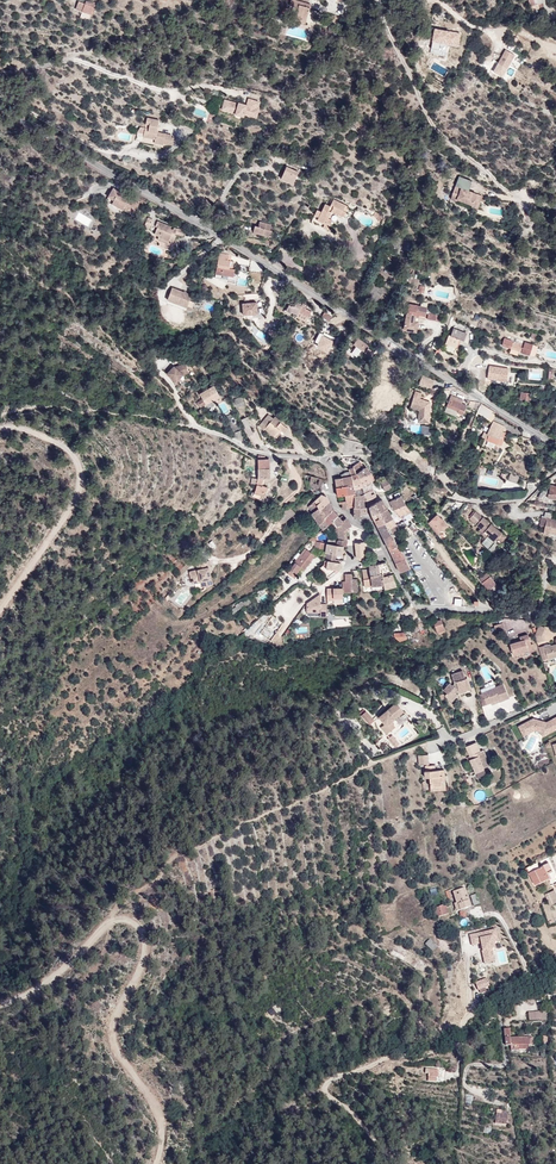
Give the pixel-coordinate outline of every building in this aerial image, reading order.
[(327,2),(339,8),(343,0),(328,0),(327,2)] [(531,6),(530,6),(532,11),(539,9),(538,4),(542,3),(542,0),(529,0),(531,6)] [(99,7),(93,4),(89,13),(95,16),(98,9),(99,7)] [(316,9),(297,5),(295,14),(304,17),(301,29),(311,32),(316,9)] [(95,16),(89,13),(86,12),(84,20),(93,23),(96,16),(95,16)] [(507,68),(515,55),(506,49),(498,63),(507,68)] [(249,112),(261,116),(262,116),(267,99),(265,98),(252,95),(250,101),(229,95),(225,108),(248,115),(249,112)] [(164,145),(164,147),(172,149),(175,140),(169,139),(170,137),(155,134),(158,122),(147,120),(145,127),(149,128),(148,131),(139,129),(138,135),(144,136),(143,140),(156,143),(164,145)] [(293,184),(299,172),(287,166),(281,178),(293,184)] [(480,204),(483,196),(455,186),(452,194),(458,196),(457,199),(473,205),(474,202),(480,204)] [(116,201),(115,204),(129,213),(131,210),(136,213),(141,203),(115,187),(109,196),(116,201)] [(333,220),(328,218),(329,216),(330,213),(332,211),(343,216),(345,211),(343,211),(346,205),(333,200),(330,207),(325,204),(321,212),(317,210),(313,218),(317,220),(316,222),(324,226),(323,227),(328,230),(333,220)] [(374,212),(358,206),(357,210),(372,216),(374,212)] [(95,216),(79,210),(74,221),(90,227),(95,216)] [(382,219),(380,214),(375,212),(374,216),(377,217),(379,221),(382,219)] [(155,218),(149,215),(145,226),(151,229),(155,218)] [(316,222),(317,220),(313,218),(312,221),(323,227),(324,226),(316,222)] [(179,234),(181,229),(176,227),(175,229),(171,227),(172,225),(158,219),(156,225),(158,227),(155,233),(160,235),(159,239),(169,244),(170,240),(175,242),(179,234)] [(270,230),(272,225),(260,221),(258,226),(255,226),(253,232),(270,237),(272,231),(270,230)] [(231,254),(221,254),(220,279),(237,280),(238,260),(231,260),(231,254)] [(386,289),(376,280),(365,294),(375,302),(381,295),(386,289)] [(195,295),(176,290),(174,289),(170,303),(191,309),(195,295)] [(257,303),(241,303),(242,317),(257,316),(257,303)] [(295,313),(299,315),(301,312),(311,319),(315,313),(309,308),(311,306),(307,303),(305,306),(300,303),(298,306),(292,306),(289,311),(295,314),(295,313)] [(426,313),(427,307),(409,304),(404,329),(413,330),(417,311),(426,313)] [(301,312),(299,315),(309,321),(311,319),(301,312)] [(442,322),(443,317),(437,316),(437,315),(428,313),(427,319),(436,320),(436,321),(442,322)] [(328,314),(325,318),(331,322),(334,318),(328,314)] [(464,341),(469,327),(456,321),(451,336),(449,335),(446,344),(456,348),(459,339),(464,341)] [(533,345),(533,344),(524,342),(525,341),(511,337),(510,340),(505,338),(503,345),(511,348),(509,353),(517,356),(519,351),(522,351),(521,352),(530,355),(533,345)] [(373,345),(362,338),(358,344),(370,351),(369,353),(376,357),(379,352),(372,347),(373,345)] [(446,344),(443,349),(453,353),(456,348),(446,344)] [(535,356),(538,346),(533,345),(530,355),(535,356)] [(356,353),(362,357),(367,349),(361,346),(357,353),(356,353)] [(178,361),(171,369),(180,378),(187,370),(193,368),(190,359),(180,362),(178,361)] [(486,380),(506,383),(508,368),(489,365),(486,380)] [(431,387),(434,381),(428,379),(426,385),(431,387)] [(224,392),(218,381),(204,389),(211,400),(224,392)] [(430,423),(431,402),(420,399),(422,393),(415,391),(410,408),(419,411),(418,422),(430,423)] [(467,405),(462,403),(463,400),(451,395),(445,411),(459,417),(459,415),(463,416),(467,405)] [(249,404),(247,398),(242,400),(237,401),(240,408),(249,404)] [(492,413),(480,406),(477,413),(475,417),(471,427),(481,430),(482,425),(488,428),(490,425),(485,423),(492,413)] [(272,427),(281,418),(284,414),(278,410),(276,413),(272,408),(261,421),(266,426),(268,424),(272,427)] [(471,427),(475,417),(472,415),(466,424),(471,427)] [(286,431),(290,433),(293,429),(287,424),(288,424),(281,418),(272,427),(271,429),(279,437),(286,431)] [(505,427),(493,421),(487,433),(484,431),(482,437),(485,438),(481,446),(498,453),(500,445),(501,446),(504,439),(506,433),(503,432),(505,427)] [(250,431),(254,440),(259,437),(256,429),(250,431)] [(283,441),(290,433),(286,431),(279,437),(283,441)] [(271,470),(271,458),(271,457),(270,457),(270,459),(268,459),(268,456),(261,455),(260,469),(271,470)] [(358,473),(363,469),(360,462),(354,465),(355,467),(358,473)] [(368,466),(363,469),(358,473),(360,478),(369,474),(372,473),(368,466)] [(360,478),(358,473),(355,467),(349,468),(351,472),(353,480),(355,479),(360,478)] [(271,470),(260,469),(259,477),(265,478),(271,478),(271,470)] [(486,470),(485,476),(480,475),(479,482),(501,486),(502,479),(492,478),(493,471),(486,470)] [(344,484),(353,480),(351,472),(342,474),(343,478),(344,484)] [(321,491),(324,479),(305,473),(308,487),(311,487),(319,490),(321,491)] [(520,476),(510,473),(508,481),(517,484),(520,476)] [(369,474),(360,478),(363,485),(371,482),(372,481),(369,474)] [(265,478),(259,477),(259,485),(257,489),(257,491),(265,494),(269,486),(264,484),(265,478)] [(363,485),(360,478),(355,479),(353,480),(344,484),(338,486),(340,495),(347,494),(355,492),(355,489),(363,485)] [(382,483),(387,490),(395,485),(392,480),(391,481),(389,479),(383,483),(382,483)] [(371,482),(363,485),(365,492),(374,488),(371,482)] [(365,492),(363,485),(355,489),(355,492),(355,505),(365,506),(365,500),(368,499),(365,492)] [(551,485),(549,493),(548,493),(548,498),(555,499),(555,486),(551,485)] [(377,495),(374,488),(365,492),(368,499),(377,495)] [(542,500),(547,492),(543,489),(538,497),(542,500)] [(262,500),(265,494),(257,491),(254,496),(262,500)] [(355,492),(347,494),(348,502),(349,507),(355,505),(355,492)] [(400,497),(392,501),(394,505),(396,510),(403,507),(407,505),(400,492),(398,493),(400,497)] [(310,507),(314,512),(322,507),(323,508),(331,502),(328,495),(323,494),(310,507)] [(347,494),(340,495),(341,504),(344,503),(348,502),(347,494)] [(381,512),(389,509),(383,500),(376,503),(381,512)] [(322,507),(314,512),(321,523),(328,518),(326,515),(333,509),(331,502),(323,508),(322,507)] [(291,506),(279,515),(285,523),(297,513),(293,508),(295,506),(293,503),(291,506)] [(374,515),(381,512),(376,503),(371,506),(374,515)] [(365,506),(355,505),(355,517),(368,514),(367,507),(365,506)] [(412,512),(407,505),(403,507),(408,514),(412,512)] [(408,514),(403,507),(396,510),(402,517),(408,514)] [(326,515),(328,518),(330,524),(333,521),(340,516),(333,509),(326,515)] [(388,523),(394,519),(389,509),(381,512),(387,522),(388,523)] [(506,536),(475,511),(469,519),(481,528),(478,531),(482,534),(485,531),(489,535),(488,536),(495,542),(498,538),(502,541),(506,536)] [(379,525),(387,522),(381,512),(374,515),(379,525)] [(340,516),(333,521),(338,526),(349,516),(345,514),(342,518),(340,516)] [(428,523),(442,539),(452,530),(438,514),(428,523)] [(349,516),(338,526),(344,528),(343,537),(349,538),(349,528),(354,524),(349,516)] [(328,518),(321,523),(325,529),(327,527),(330,524),(328,518)] [(552,521),(552,519),(551,519),(547,518),(545,525),(545,526),(543,533),(548,534),(549,532),(555,534),(555,522),(552,521)] [(397,525),(394,519),(388,523),(391,529),(397,525)] [(391,529),(388,523),(387,522),(379,525),(383,534),(385,537),(394,534),(391,529)] [(399,543),(394,534),(385,537),(391,549),(400,545),(399,543)] [(495,542),(488,536),(486,538),(482,543),(491,551),(497,544),(495,542)] [(344,555),(345,545),(329,542),(327,552),(338,554),(344,555)] [(367,557),(366,543),(357,543),(358,558),(359,558),(361,560),(363,560),(364,560),(366,558),(367,557)] [(407,559),(400,545),(391,549),(398,564),(407,559)] [(308,552),(300,561),(308,568),(314,560),(312,559),(313,556),(308,552)] [(337,559),(338,554),(327,552),(327,559),(337,561),(337,559)] [(337,561),(327,559),(326,564),(323,567),(332,578),(339,572),(342,569),(343,561),(337,561)] [(412,567),(407,559),(398,564),(402,572),(412,567)] [(308,568),(300,561),(291,573),(297,577),(300,573),(302,575),(308,568)] [(210,563),(198,566),(199,572),(192,573),(194,585),(214,581),(210,563)] [(371,565),(371,569),(372,576),(384,574),(383,563),(371,565)] [(371,569),(362,569),(364,580),(372,579),(373,586),(385,585),(385,578),(384,574),(372,576),(371,569)] [(496,584),(487,572),(479,578),(489,590),(496,584)] [(353,589),(353,575),(347,575),(347,582),(343,582),(343,593),(352,594),(353,589)] [(385,578),(385,585),(386,589),(397,586),(393,575),(385,578)] [(326,601),(342,600),(342,588),(326,588),(326,601)] [(445,630),(441,619),(433,622),(437,633),(445,630)] [(505,632),(503,623),(494,625),(497,634),(505,632)] [(547,628),(539,625),(535,635),(537,642),(545,640),(544,635),(547,628)] [(407,639),(404,632),(394,633),(395,636),(395,637),(400,641),(407,639)] [(528,650),(527,646),(531,644),(529,639),(528,634),(520,637),(521,641),(510,644),(513,655),(528,650)] [(535,651),(533,644),(531,644),(527,646),(528,650),(529,653),(535,651)] [(552,647),(552,645),(551,645),(550,644),(539,648),(543,660),(548,659),(554,658),(555,662),(555,645),(552,647)] [(465,690),(464,687),(469,685),(467,678),(465,678),(463,670),(451,674),(455,685),(454,686),(450,683),(444,690),(447,693),(445,695),(446,697),(452,702),(458,695),(456,693),(457,691),(459,691),(460,694),(465,692),(465,690)] [(482,693),(495,687),(494,684),(481,690),(482,693)] [(509,698),(503,684),(495,687),(482,693),(487,705),(491,703),(499,699),(500,702),(509,698)] [(487,705),(482,693),(479,694),(483,706),(487,705)] [(408,717),(396,702),(379,717),(385,724),(381,727),(387,734),(408,717)] [(373,718),(366,711),(365,711),(364,709),(360,713),(368,722),(373,718)] [(555,729),(555,717),(546,722),(533,718),(523,724),(528,734),(535,730),(540,731),(543,736),(555,729)] [(528,734),(523,724),(519,726),(524,736),(528,734)] [(400,744),(394,737),(390,741),(395,747),(400,744)] [(480,751),(476,742),(471,744),(475,753),(480,751)] [(490,765),(483,750),(480,751),(475,753),(471,744),(465,747),(470,756),(467,757),(468,760),(470,760),(476,773),(484,769),(484,768),(490,765)] [(429,763),(428,754),(418,755),(419,764),(426,764),(429,763)] [(440,776),(439,770),(435,770),(435,765),(429,765),(426,766),(425,766),(426,771),(424,771),(425,778),(430,777),(431,787),(442,786),(441,781),(443,781),(442,775),(440,776)] [(446,790),(444,769),(440,770),(440,776),(442,775),(443,781),(441,781),(442,786),(431,787),(430,787),(431,791),(446,790)] [(552,870),(548,862),(529,872),(535,884),(549,877),(547,873),(552,870)] [(468,908),(466,900),(465,901),(464,898),(468,897),(465,888),(453,892),(457,903),(455,903),(457,911),(468,908)] [(554,890),(545,894),(550,906),(555,903),(555,893),(554,890)] [(473,906),(480,904),(476,894),(470,896),(473,906)] [(449,914),(446,904),(434,909),(437,918),(449,914)] [(478,916),(482,916),(481,905),(471,906),(472,912),(478,912),(478,916)] [(482,951),(484,959),(491,958),(493,954),(492,949),(495,948),(494,942),(498,941),(496,929),(470,935),(472,945),(482,943),(483,943),(484,946),(482,947),(483,951),(482,951)] [(436,948),(429,940),(426,944),(433,951),(436,948)] [(414,968),(417,963),(392,949),(389,954),(414,968)] [(491,958),(484,959),(485,963),(495,961),(493,954),(491,958)] [(490,986),(487,978),(475,983),(478,990),(490,986)] [(548,1020),(547,1011),(529,1013),(529,1021),(548,1020)] [(530,1045),(530,1039),(519,1039),(519,1037),(511,1038),(510,1029),(505,1029),(506,1045),(511,1045),(511,1050),(519,1049),(529,1049),(529,1045),(530,1045)] [(440,1070),(427,1070),(427,1075),(430,1076),(430,1081),(437,1081),(437,1077),(440,1076),(440,1070)] [(508,1122),(509,1112),(497,1110),(496,1123),(507,1125),(507,1121),(508,1122)]
